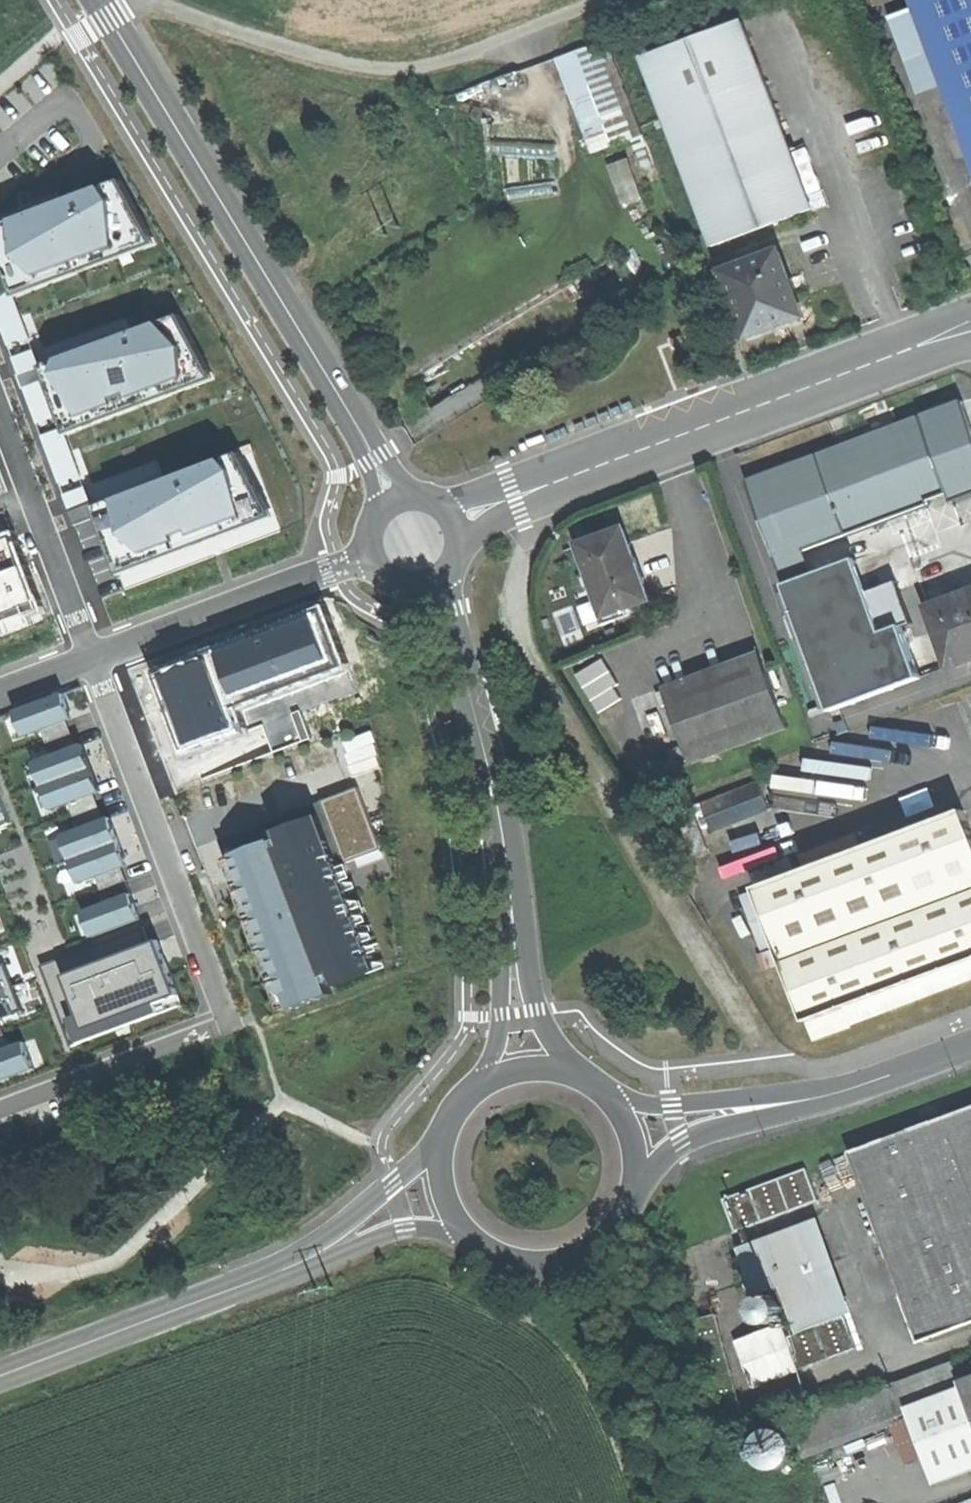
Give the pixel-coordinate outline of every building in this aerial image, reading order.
[(970,161),(970,0),(910,0),(970,161)] [(638,53),(660,112),(762,74),(740,15),(638,53)] [(605,40),(561,56),(595,152),(639,136),(605,40)] [(762,74),(660,112),(708,240),(781,213),(810,202),(762,74)] [(626,200),(645,195),(634,157),(615,161),(626,200)] [(0,225),(0,254),(16,298),(157,245),(122,180),(0,225)] [(720,268),(743,332),(802,311),(778,247),(720,268)] [(180,315),(44,366),(68,435),(216,379),(180,315)] [(921,406),(950,487),(953,495),(970,488),(970,410),(964,391),(921,406)] [(818,535),(950,487),(921,406),(850,432),(788,455),(818,535)] [(804,540),(818,535),(788,455),(744,471),(782,574),(812,563),(804,540)] [(235,456),(99,508),(123,576),(270,520),(235,456)] [(569,542),(598,620),(649,602),(621,524),(569,542)] [(45,624),(13,537),(0,542),(0,640),(45,624)] [(857,557),(783,585),(831,712),(922,678),(903,626),(911,623),(896,582),(870,592),(857,557)] [(948,668),(970,660),(970,588),(925,604),(948,668)] [(325,606),(154,672),(185,752),(242,730),(234,709),(348,665),(325,606)] [(660,686),(687,760),(780,727),(753,652),(703,670),(660,686)] [(62,690),(14,709),(26,738),(73,719),(62,690)] [(86,742),(36,761),(54,808),(103,789),(86,742)] [(703,804),(714,831),(770,809),(759,782),(703,804)] [(14,823),(0,786),(0,828),(14,823)] [(284,815),(220,839),(285,1011),(293,1008),(293,1009),(334,994),(330,983),(335,981),(337,986),(388,967),(386,963),(376,962),(366,934),(374,930),(372,925),(363,925),(359,916),(367,912),(363,900),(354,903),(350,891),(358,887),(356,882),(347,882),(343,873),(352,870),(353,868),(340,865),(336,855),(342,853),(346,863),(358,859),(362,868),(387,858),(360,787),(299,810),(303,822),(289,828),(284,815)] [(674,809),(691,851),(706,845),(689,803),(674,809)] [(784,956),(970,886),(970,829),(962,804),(900,828),(871,838),(756,882),(777,939),(784,956)] [(112,814),(61,834),(81,884),(132,864),(112,814)] [(866,825),(871,838),(900,828),(895,814),(866,825)] [(759,945),(777,939),(756,882),(738,888),(759,945)] [(970,974),(970,886),(784,956),(806,1016),(845,1001),(852,1019),(970,974)] [(132,890),(82,910),(93,937),(143,917),(132,890)] [(145,927),(42,965),(73,1047),(185,1005),(169,964),(161,941),(151,944),(145,927)] [(1,1019),(25,1010),(6,962),(0,965),(0,1020),(1,1019)] [(813,1033),(852,1019),(845,1001),(806,1016),(813,1033)] [(12,1047),(1,1019),(0,1020),(0,1052),(12,1047)] [(36,1067),(27,1042),(12,1047),(0,1052),(0,1081),(36,1067)] [(919,1342),(970,1322),(970,1104),(847,1151),(919,1342)] [(720,1194),(731,1227),(815,1196),(803,1163),(720,1194)] [(735,1245),(751,1292),(781,1281),(799,1331),(791,1334),(802,1366),(857,1346),(811,1217),(735,1245)] [(789,1317),(779,1288),(751,1298),(761,1326),(789,1317)] [(681,1323),(717,1440),(751,1430),(715,1313),(681,1323)] [(970,1465),(970,1407),(959,1376),(953,1359),(898,1379),(910,1411),(935,1479),(970,1465)] [(959,1376),(970,1407),(970,1371),(959,1376)] [(809,1449),(910,1411),(898,1379),(797,1417),(809,1449)] [(782,1460),(791,1449),(791,1435),(781,1426),(767,1426),(757,1437),(758,1451),(768,1460),(782,1460)]
